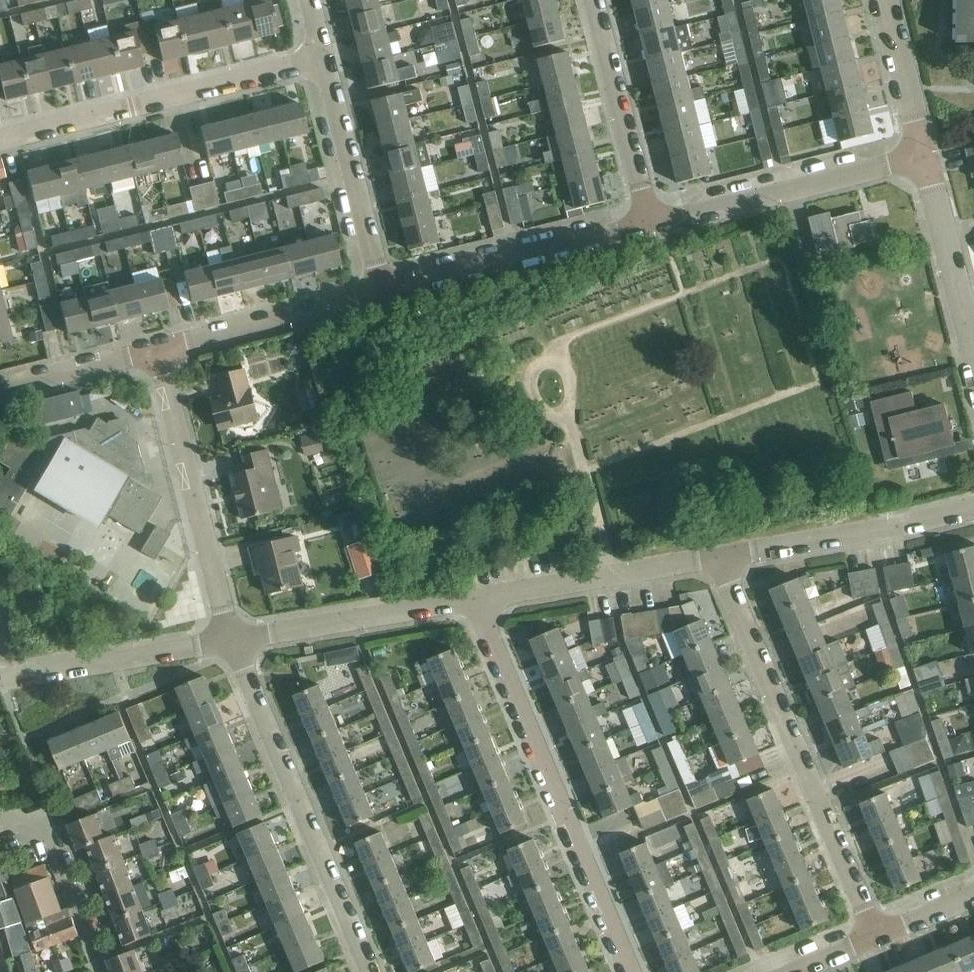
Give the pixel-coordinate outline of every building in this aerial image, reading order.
[(80,13),(80,12),(83,23),(94,20),(92,10),(89,0),(79,0),(77,1),(80,13)] [(140,9),(138,0),(107,0),(109,7),(126,3),(128,12),(140,9)] [(244,4),(253,39),(276,34),(268,0),(243,0),(244,4)] [(351,15),(380,7),(379,0),(347,0),(351,15)] [(439,12),(450,10),(447,0),(436,0),(439,12)] [(529,23),(559,15),(555,0),(523,0),(529,23)] [(635,11),(668,3),(668,0),(632,0),(635,11)] [(731,0),(721,0),(725,16),(735,13),(731,0)] [(758,34),(752,9),(765,5),(764,0),(759,0),(740,5),(742,11),(748,36),(758,34)] [(809,21),(844,12),(841,0),(804,0),(809,21)] [(957,43),(973,44),(973,0),(957,0),(957,43)] [(68,15),(80,13),(77,1),(65,4),(68,15)] [(635,11),(641,37),(675,28),(668,3),(635,11)] [(222,10),(230,45),(253,39),(244,4),(222,10)] [(351,15),(357,39),(387,32),(380,7),(351,15)] [(43,10),(32,13),(34,24),(46,21),(43,10)] [(199,16),(208,51),(230,45),(222,10),(199,16)] [(809,21),(816,46),(850,37),(844,12),(809,21)] [(34,24),(32,13),(20,16),(23,27),(34,24)] [(730,33),(732,40),(741,38),(735,13),(725,16),(718,18),(722,35),(730,33)] [(559,15),(529,23),(535,48),(565,40),(559,15)] [(716,15),(691,21),(696,41),(721,35),(716,15)] [(176,21),(185,56),(208,51),(199,16),(176,21)] [(461,21),(465,38),(476,36),(472,18),(461,21)] [(154,19),(141,22),(149,53),(159,50),(162,62),(185,56),(176,21),(156,26),(154,19)] [(149,53),(141,22),(118,27),(120,35),(110,38),(118,73),(142,67),(139,55),(149,53)] [(431,29),(435,46),(458,40),(454,23),(443,26),(431,29)] [(675,28),(641,37),(647,61),(681,53),(693,50),(691,38),(687,25),(675,28)] [(357,39),(363,64),(393,57),(390,44),(400,41),(397,32),(387,34),(387,32),(357,39)] [(758,34),(748,36),(755,61),(764,58),(758,34)] [(476,36),(465,38),(470,57),(480,54),(476,36)] [(816,46),(821,69),(856,60),(850,37),(816,46)] [(87,43),(96,78),(118,73),(110,38),(87,43)] [(747,62),(741,38),(732,40),(722,43),(728,67),(738,65),(747,62)] [(458,40),(435,46),(440,64),(462,59),(458,40)] [(64,49),(73,84),(96,78),(87,43),(64,49)] [(29,58),(19,60),(28,95),(50,89),(42,55),(40,46),(27,49),(29,58)] [(64,49),(43,54),(42,55),(50,89),(73,84),(64,49)] [(545,86),(575,78),(568,52),(538,60),(545,86)] [(647,61),(653,85),(687,77),(681,53),(647,61)] [(413,67),(397,72),(393,57),(363,64),(370,90),(399,82),(416,77),(413,67)] [(764,58),(755,61),(761,84),(770,82),(764,58)] [(19,60),(0,65),(0,90),(2,89),(4,101),(28,95),(19,60)] [(821,69),(828,93),(862,85),(856,60),(821,69)] [(738,65),(744,89),(754,87),(747,62),(738,65)] [(446,81),(468,78),(466,65),(443,69),(446,81)] [(653,85),(660,110),(694,101),(704,99),(701,87),(691,89),(687,77),(653,85)] [(532,115),(551,111),(551,110),(581,102),(575,78),(545,86),(548,98),(529,103),(532,115)] [(761,84),(767,109),(776,106),(788,103),(781,79),(770,82),(761,84)] [(477,84),(481,102),(491,99),(487,81),(477,84)] [(828,93),(834,118),(869,110),(862,85),(828,93)] [(458,89),(463,106),(474,103),(469,86),(458,89)] [(744,89),(751,113),(760,111),(754,87),(744,89)] [(373,102),(379,128),(408,120),(405,106),(423,102),(420,90),(373,102)] [(491,99),(481,102),(485,119),(496,117),(491,99)] [(696,112),(694,101),(660,110),(666,134),(700,125),(696,112)] [(300,102),(274,108),(282,138),(307,132),(300,102)] [(551,110),(551,111),(557,135),(587,127),(581,102),(551,110)] [(474,103),(463,106),(468,124),(478,121),(474,103)] [(767,109),(774,133),(782,131),(776,106),(767,109)] [(274,108),(249,115),(257,145),(282,138),(274,108)] [(869,110),(834,118),(840,143),(875,134),(869,110)] [(751,113),(757,138),(766,135),(760,111),(751,113)] [(257,145),(249,115),(224,121),(232,151),(246,148),(249,159),(260,156),(257,145)] [(379,128),(386,152),(414,144),(408,120),(379,128)] [(232,151),(224,121),(200,128),(207,158),(232,151)] [(666,134),(672,159),(706,150),(700,125),(666,134)] [(546,164),(564,160),(593,152),(587,127),(557,135),(548,137),(551,152),(543,154),(546,164)] [(489,133),(493,151),(504,148),(499,131),(489,133)] [(782,131),(774,133),(780,158),(789,155),(782,131)] [(175,133),(150,140),(158,170),(183,163),(175,133)] [(470,138),(475,156),(486,153),(481,135),(470,138)] [(766,135),(757,138),(764,162),(772,160),(766,135)] [(150,140),(125,146),(133,176),(158,170),(150,140)] [(424,142),(414,144),(386,152),(392,177),(421,169),(431,167),(424,142)] [(125,146),(101,152),(108,182),(133,176),(125,146)] [(504,148),(493,151),(498,170),(508,167),(504,148)] [(706,150),(672,159),(678,184),(713,175),(706,150)] [(101,152),(76,159),(83,189),(108,182),(101,152)] [(564,160),(570,185),(600,177),(593,152),(564,160)] [(486,153),(475,156),(480,174),(490,171),(486,153)] [(8,175),(5,154),(0,155),(0,176),(8,175)] [(76,159),(51,165),(59,195),(73,191),(76,205),(77,206),(87,204),(83,189),(76,159)] [(288,166),(289,169),(293,186),(319,180),(316,168),(306,170),(304,162),(288,166)] [(34,201),(59,195),(51,165),(26,171),(34,201)] [(293,186),(289,169),(279,172),(282,188),(293,186)] [(392,177),(398,201),(427,194),(421,169),(392,177)] [(510,172),(499,175),(502,186),(513,183),(510,172)] [(606,202),(600,177),(570,185),(573,199),(563,202),(566,212),(576,209),(606,202)] [(8,184),(15,208),(26,205),(20,181),(8,184)] [(213,181),(201,184),(207,208),(218,205),(213,181)] [(207,208),(201,184),(189,187),(195,211),(207,208)] [(260,184),(242,189),(244,200),(263,195),(260,184)] [(515,187),(504,190),(506,201),(517,198),(515,187)] [(296,195),(299,206),(324,200),(321,188),(296,195)] [(244,200),(242,189),(224,194),(227,205),(244,200)] [(486,206),(498,203),(495,192),(483,195),(486,206)] [(398,201),(405,226),(434,219),(427,194),(398,201)] [(299,206),(296,195),(285,197),(288,209),(299,206)] [(506,201),(513,225),(524,222),(517,198),(506,201)] [(185,203),(167,208),(170,219),(188,214),(185,203)] [(264,203),(246,207),(249,218),(267,213),(264,203)] [(498,203),(486,206),(492,231),(504,227),(498,203)] [(170,219),(167,208),(152,211),(151,204),(141,207),(146,225),(170,219)] [(249,218),(246,207),(229,212),(231,222),(249,218)] [(830,213),(809,218),(818,257),(856,247),(856,246),(875,241),(870,221),(862,223),(859,212),(831,219),(830,213)] [(18,215),(22,233),(33,230),(28,213),(18,215)] [(215,215),(197,220),(200,230),(217,226),(215,215)] [(136,216),(118,220),(120,231),(138,226),(136,216)] [(434,219),(405,226),(411,251),(440,244),(434,219)] [(120,231),(118,220),(100,224),(103,235),(120,231)] [(200,230),(197,220),(179,224),(182,235),(200,230)] [(172,226),(160,229),(166,253),(178,250),(172,226)] [(86,229),(69,233),(71,243),(89,239),(86,229)] [(166,253),(160,229),(148,232),(154,256),(166,253)] [(33,230),(22,233),(5,237),(7,245),(10,244),(12,252),(15,254),(37,248),(33,230)] [(71,243),(69,233),(50,237),(53,247),(71,243)] [(140,234),(122,238),(125,249),(143,245),(140,234)] [(333,236),(308,242),(316,272),(341,265),(333,236)] [(125,249),(122,238),(105,243),(107,254),(125,249)] [(308,242),(283,249),(291,278),(316,272),(308,242)] [(224,264),(209,268),(217,297),(242,291),(234,261),(230,246),(220,249),(224,264)] [(91,247),(73,251),(76,261),(93,257),(91,247)] [(283,249),(258,255),(266,285),(291,278),(283,249)] [(76,261),(73,251),(55,255),(57,266),(76,261)] [(258,255),(234,261),(242,291),(266,285),(258,255)] [(31,264),(35,282),(46,280),(42,262),(31,264)] [(217,297),(209,268),(184,275),(191,304),(217,297)] [(46,280),(35,282),(39,300),(49,298),(46,280)] [(160,280),(134,286),(142,316),(167,309),(160,280)] [(107,282),(82,288),(85,299),(92,328),(117,322),(110,292),(107,282)] [(134,286),(110,292),(117,322),(142,316),(134,286)] [(92,328),(85,299),(61,305),(68,334),(92,328)] [(39,307),(45,332),(57,329),(51,305),(39,307)] [(0,318),(0,344),(10,341),(4,317),(0,318)] [(212,401),(220,429),(258,419),(251,391),(249,391),(244,371),(218,377),(224,398),(212,401)] [(307,408),(320,405),(315,384),(302,387),(307,408)] [(46,399),(31,403),(36,424),(36,426),(83,414),(80,401),(78,391),(58,396),(46,399)] [(872,403),(886,460),(953,444),(943,406),(917,413),(912,393),(872,403)] [(32,481),(102,523),(107,515),(139,535),(161,498),(148,490),(136,442),(120,432),(117,420),(109,422),(108,421),(106,424),(96,418),(89,431),(84,429),(41,439),(45,452),(44,453),(47,455),(47,456),(11,435),(0,454),(0,464),(10,469),(5,477),(0,475),(0,510),(10,516),(32,481)] [(319,433),(301,437),(305,457),(324,453),(319,433)] [(231,475),(242,520),(275,512),(270,489),(277,488),(268,450),(243,456),(247,471),(231,475)] [(140,551),(154,560),(170,534),(156,526),(140,551)] [(263,574),(268,594),(303,586),(294,553),(300,551),(297,537),(250,549),(253,563),(263,561),(266,573),(263,574)] [(953,579),(973,574),(973,547),(946,554),(953,579)] [(909,563),(896,565),(901,589),(914,587),(909,563)] [(901,589),(896,565),(883,568),(887,592),(901,589)] [(874,569),(862,571),(866,596),(879,594),(874,569)] [(866,596),(862,571),(848,574),(852,599),(866,596)] [(959,605),(973,601),(973,574),(953,579),(959,605)] [(808,575),(770,591),(779,613),(808,601),(803,591),(813,587),(808,575)] [(893,596),(899,614),(911,610),(905,592),(893,596)] [(779,613),(789,636),(817,624),(808,601),(779,613)] [(965,629),(973,626),(973,601),(959,605),(965,629)] [(873,606),(879,624),(889,620),(884,602),(873,606)] [(673,631),(674,631),(689,626),(681,606),(669,608),(673,631)] [(661,633),(673,631),(669,608),(657,610),(661,633)] [(650,635),(661,633),(657,610),(646,612),(650,635)] [(638,637),(650,635),(646,612),(634,614),(638,637)] [(625,640),(638,637),(634,614),(621,616),(625,640)] [(613,617),(601,620),(605,643),(617,641),(613,617)] [(897,621),(904,640),(913,636),(906,617),(897,621)] [(605,643),(601,620),(588,622),(592,645),(605,643)] [(674,631),(684,654),(712,642),(703,620),(689,626),(674,631)] [(879,624),(886,647),(888,646),(897,643),(889,620),(879,624)] [(789,636),(798,658),(826,646),(817,624),(789,636)] [(965,629),(972,654),(973,653),(973,626),(965,629)] [(530,639),(540,663),(567,651),(557,627),(530,639)] [(844,637),(851,654),(875,643),(868,627),(844,637)] [(847,663),(842,653),(837,641),(826,646),(798,658),(807,679),(836,668),(847,663)] [(328,650),(332,664),(363,655),(360,642),(328,650)] [(684,654),(693,676),(721,664),(712,642),(684,654)] [(886,647),(894,669),(904,665),(897,643),(888,646),(886,647)] [(428,661),(437,683),(463,673),(453,650),(428,661)] [(540,663),(549,684),(577,673),(567,651),(540,663)] [(631,655),(639,673),(648,669),(641,652),(631,655)] [(613,659),(623,680),(632,676),(622,655),(613,659)] [(913,670),(917,682),(941,674),(937,662),(913,670)] [(816,702),(845,690),(845,691),(856,686),(851,673),(847,663),(836,668),(807,679),(816,702)] [(693,676),(702,698),(730,686),(721,664),(693,676)] [(904,665),(894,669),(900,690),(911,686),(904,665)] [(357,669),(366,692),(375,688),(366,666),(357,669)] [(549,684),(558,707),(586,695),(581,683),(591,679),(587,669),(577,673),(549,684)] [(648,669),(639,673),(647,693),(657,689),(648,669)] [(437,683),(446,705),(472,694),(463,673),(437,683)] [(941,674),(917,682),(929,715),(945,709),(952,707),(941,674)] [(675,680),(680,697),(697,692),(692,675),(675,680)] [(632,676),(623,680),(631,700),(641,695),(632,676)] [(186,711),(214,700),(205,677),(176,689),(186,711)] [(381,680),(390,703),(399,700),(390,677),(381,680)] [(293,696),(303,719),(328,708),(318,686),(293,696)] [(702,698),(711,720),(739,708),(730,686),(702,698)] [(366,692),(375,713),(384,709),(375,689),(366,692)] [(816,702),(826,724),(854,713),(845,691),(845,690),(816,702)] [(903,692),(910,715),(919,712),(912,690),(903,692)] [(446,705),(455,727),(481,716),(472,694),(446,705)] [(558,707),(567,729),(595,717),(606,713),(602,703),(591,707),(586,695),(558,707)] [(651,699),(658,717),(667,713),(668,714),(682,708),(676,695),(663,701),(660,696),(651,699)] [(186,711),(195,735),(196,735),(225,723),(214,700),(186,711)] [(390,703),(399,725),(408,721),(399,700),(390,703)] [(633,707),(640,724),(650,720),(642,703),(633,707)] [(136,732),(147,727),(138,704),(126,709),(136,732)] [(826,724),(835,746),(863,735),(858,722),(871,716),(868,707),(854,713),(826,724)] [(303,719),(312,740),(337,729),(328,708),(303,719)] [(711,720),(720,743),(749,730),(739,708),(711,720)] [(375,713),(384,735),(393,732),(384,709),(375,713)] [(910,715),(918,740),(925,737),(926,733),(919,712),(910,715)] [(118,713),(95,722),(107,751),(112,762),(135,752),(130,741),(118,713)] [(667,713),(658,717),(666,737),(675,734),(668,714),(667,713)] [(455,727),(464,748),(490,737),(481,716),(455,727)] [(567,729),(577,751),(604,740),(595,717),(567,729)] [(931,722),(937,740),(948,737),(942,719),(931,722)] [(650,720),(640,724),(649,744),(659,740),(650,720)] [(399,725),(408,746),(417,742),(408,721),(399,725)] [(84,760),(107,751),(95,722),(72,732),(84,760)] [(205,757),(234,745),(225,723),(196,735),(195,735),(185,739),(189,749),(200,745),(205,757)] [(147,727),(136,732),(141,744),(152,739),(147,727)] [(312,740),(321,762),(346,751),(337,729),(312,740)] [(749,730),(720,743),(730,767),(759,755),(749,730)] [(61,770),(84,760),(72,732),(49,742),(61,770)] [(384,735),(394,757),(402,753),(393,732),(384,735)] [(863,735),(835,746),(844,769),(885,752),(880,739),(867,744),(863,735)] [(464,748),(473,770),(499,759),(490,737),(464,748)] [(888,752),(893,764),(929,748),(925,737),(918,740),(888,752)] [(948,737),(937,740),(944,760),(954,756),(948,737)] [(577,751),(586,774),(614,762),(604,740),(577,751)] [(668,744),(676,762),(686,757),(680,740),(668,744)] [(408,746),(417,768),(427,764),(417,742),(408,746)] [(210,769),(215,780),(244,769),(234,745),(205,757),(205,758),(194,763),(198,774),(210,769)] [(652,751),(660,769),(668,765),(661,748),(652,751)] [(929,748),(893,764),(899,777),(935,761),(929,748)] [(321,762),(330,783),(355,772),(346,751),(321,762)] [(394,757),(403,778),(411,774),(402,753),(394,757)] [(9,788),(4,766),(0,757),(0,790),(9,788)] [(686,787),(696,782),(686,757),(676,762),(686,787)] [(586,774),(595,796),(623,784),(632,780),(623,758),(614,762),(586,774)] [(473,770),(482,791),(508,780),(499,759),(473,770)] [(151,767),(155,778),(167,773),(163,762),(151,767)] [(417,768),(426,789),(436,785),(427,764),(417,768)] [(660,769),(670,793),(678,790),(668,765),(660,769)] [(225,804),(254,792),(244,769),(215,780),(215,781),(204,786),(214,808),(225,804)] [(728,791),(757,780),(753,771),(735,778),(734,777),(724,781),(728,791)] [(947,793),(940,771),(930,775),(937,796),(947,793)] [(330,783),(340,806),(365,795),(355,772),(330,783)] [(167,773),(155,778),(160,789),(172,785),(167,773)] [(411,774),(403,778),(412,800),(421,797),(411,774)] [(125,779),(119,781),(124,793),(136,788),(131,776),(125,779)] [(710,777),(696,782),(686,787),(690,797),(714,787),(710,777)] [(482,791),(491,813),(517,802),(508,780),(482,791)] [(124,793),(119,781),(109,786),(113,797),(124,793)] [(958,800),(970,797),(973,796),(973,782),(955,787),(958,800)] [(623,784),(595,796),(605,820),(644,804),(639,794),(629,798),(623,784)] [(445,806),(436,785),(426,789),(435,811),(445,807),(445,806)] [(137,807),(160,799),(156,786),(132,793),(137,807)] [(714,787),(690,797),(695,809),(719,799),(714,787)] [(656,799),(660,810),(683,800),(678,790),(670,793),(656,799)] [(73,801),(78,812),(102,803),(97,791),(73,801)] [(747,802),(757,824),(783,813),(773,791),(747,802)] [(225,804),(214,808),(218,819),(229,815),(235,827),(263,815),(254,792),(225,804)] [(955,817),(947,793),(937,796),(945,820),(955,817)] [(859,804),(869,828),(895,817),(885,794),(859,804)] [(365,795),(340,806),(349,828),(374,817),(365,795)] [(958,800),(967,827),(973,825),(973,809),(970,797),(958,800)] [(683,800),(660,810),(665,822),(688,812),(683,800)] [(517,802),(491,813),(501,835),(527,825),(517,802)] [(455,828),(445,807),(435,811),(445,832),(455,828)] [(158,810),(130,821),(134,829),(161,818),(158,810)] [(171,816),(176,827),(186,822),(187,821),(182,811),(171,816)] [(419,817),(428,839),(438,835),(429,813),(419,817)] [(757,824),(766,847),(792,835),(783,813),(757,824)] [(77,851),(87,847),(104,840),(95,815),(68,826),(77,851)] [(700,820),(710,844),(720,840),(710,816),(700,820)] [(869,828),(877,849),(903,839),(895,817),(869,828)] [(952,842),(953,843),(962,840),(955,817),(945,820),(952,842)] [(945,820),(934,824),(941,845),(952,842),(945,820)] [(186,822),(176,827),(181,838),(192,833),(187,822),(186,822)] [(238,834),(248,858),(276,846),(266,822),(238,834)] [(684,827),(694,851),(704,847),(694,823),(684,827)] [(455,828),(445,832),(454,854),(464,850),(455,828)] [(357,845),(366,866),(390,856),(382,834),(357,845)] [(428,839),(438,862),(448,857),(438,835),(428,839)] [(766,847),(775,868),(801,857),(792,835),(766,847)] [(87,847),(96,871),(124,860),(115,836),(104,840),(87,847)] [(877,849),(886,872),(912,861),(903,839),(877,849)] [(139,845),(142,853),(157,847),(154,840),(139,845)] [(710,844),(720,866),(729,862),(720,840),(710,844)] [(953,843),(959,864),(969,861),(962,840),(953,843)] [(508,852),(517,874),(543,863),(533,841),(508,852)] [(620,855),(630,878),(656,867),(647,845),(620,855)] [(248,858),(258,881),(285,869),(276,846),(248,858)] [(157,847),(142,853),(146,863),(160,857),(157,847)] [(694,851),(704,873),(713,869),(704,847),(694,851)] [(204,861),(211,874),(224,868),(218,854),(204,861)] [(366,866),(375,888),(400,878),(390,856),(366,866)] [(14,900),(0,857),(0,904),(14,900)] [(438,862),(447,884),(458,880),(448,857),(438,862)] [(775,868),(784,890),(810,878),(801,857),(775,868)] [(96,871),(106,895),(133,885),(124,860),(96,871)] [(912,861),(886,872),(894,891),(920,881),(912,861)] [(720,866),(728,886),(738,883),(729,862),(720,866)] [(520,883),(526,896),(552,885),(543,863),(517,874),(508,877),(512,887),(520,883)] [(656,867),(630,878),(639,900),(665,889),(674,886),(665,863),(656,867)] [(11,875),(28,923),(45,917),(60,911),(43,864),(11,875)] [(194,869),(198,879),(210,874),(205,864),(194,869)] [(460,871),(469,893),(480,889),(470,866),(460,871)] [(258,881),(267,904),(295,892),(285,869),(258,881)] [(704,873),(713,894),(722,890),(713,869),(704,873)] [(210,874),(198,879),(203,891),(215,886),(210,874)] [(375,888),(384,911),(409,901),(400,878),(375,888)] [(784,890),(793,912),(819,901),(810,878),(784,890)] [(447,884),(456,905),(467,901),(458,880),(447,884)] [(728,886),(737,908),(747,904),(738,883),(728,886)] [(106,895),(115,920),(143,909),(133,885),(106,895)] [(526,896),(534,917),(560,907),(552,885),(526,896)] [(158,894),(161,902),(176,897),(173,889),(158,894)] [(469,893),(478,915),(487,911),(509,901),(506,894),(486,903),(480,889),(469,893)] [(639,900),(648,922),(674,911),(665,889),(639,900)] [(713,894),(722,917),(731,912),(722,890),(713,894)] [(267,904),(277,927),(304,915),(295,892),(267,904)] [(176,897),(161,902),(165,912),(180,906),(176,897)] [(20,955),(31,952),(14,900),(0,904),(0,930),(9,928),(12,936),(8,938),(13,958),(20,955)] [(384,911),(393,931),(417,921),(409,901),(384,911)] [(456,905),(466,928),(476,924),(467,901),(456,905)] [(819,901),(793,912),(802,934),(828,923),(819,901)] [(747,932),(757,928),(747,904),(737,908),(747,932)] [(534,917),(543,939),(569,928),(560,907),(534,917)] [(67,909),(60,911),(45,917),(55,945),(79,937),(72,918),(70,918),(67,909)] [(143,909),(115,920),(125,945),(152,934),(143,909)] [(213,915),(217,925),(228,921),(229,920),(225,910),(213,915)] [(478,915),(487,936),(496,933),(487,911),(478,915)] [(648,922),(657,945),(683,933),(674,911),(648,922)] [(722,917),(731,938),(740,934),(731,912),(722,917)] [(277,927),(286,949),(314,938),(304,915),(277,927)] [(45,917),(28,923),(38,951),(55,945),(45,917)] [(228,921),(217,925),(222,937),(234,932),(229,920),(228,921)] [(393,931),(402,954),(427,944),(417,921),(393,931)] [(193,929),(201,946),(214,940),(206,923),(193,929)] [(476,924),(466,928),(474,948),(485,943),(476,924)] [(543,939),(552,960),(578,950),(569,928),(543,939)] [(765,948),(757,928),(747,932),(756,951),(765,948)] [(487,936),(497,959),(505,955),(496,933),(487,936)] [(657,945),(666,966),(692,955),(683,933),(657,945)] [(740,934),(731,938),(739,958),(749,954),(740,934)] [(953,946),(963,971),(969,971),(973,970),(973,937),(953,946)] [(314,938),(286,949),(296,971),(323,960),(314,938)] [(402,954),(410,971),(421,971),(436,966),(427,944),(402,954)] [(930,955),(937,971),(963,971),(953,946),(930,955)] [(111,971),(143,971),(135,950),(106,961),(111,971)] [(557,971),(586,971),(587,971),(578,950),(552,960),(557,971)] [(31,952),(20,955),(24,971),(37,971),(31,952)] [(232,960),(236,971),(248,966),(244,955),(232,960)] [(502,971),(513,971),(505,955),(497,959),(502,971)] [(666,966),(668,971),(699,971),(692,955),(666,966)] [(908,964),(911,971),(937,971),(930,955),(908,964)] [(488,960),(480,963),(484,971),(493,971),(488,960)] [(236,971),(237,971),(260,971),(256,963),(248,967),(248,966),(236,971)]
